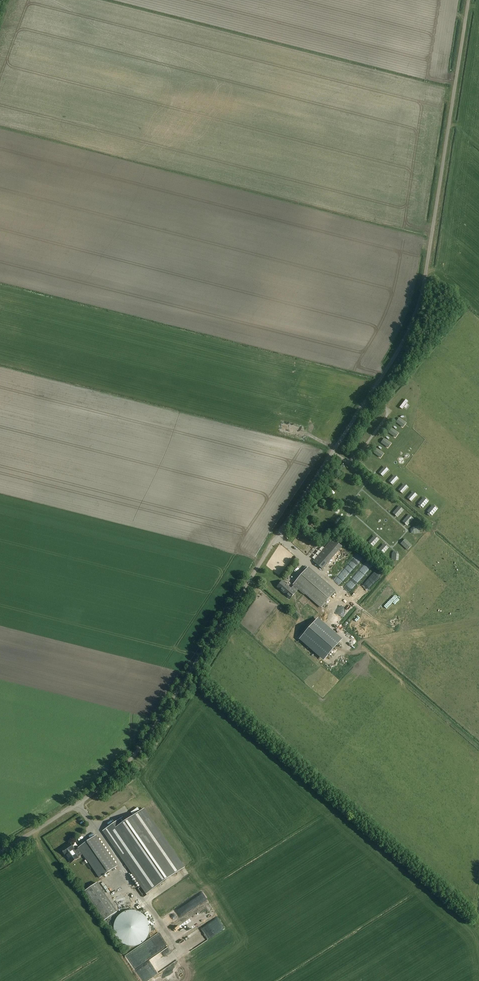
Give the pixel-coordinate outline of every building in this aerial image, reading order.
[(404,428),(407,423),(400,418),(397,423),(404,428)] [(397,438),(400,433),(392,429),(389,434),(397,438)] [(384,439),(382,445),(389,448),(392,443),(384,439)] [(375,452),(382,458),(385,454),(378,449),(375,452)] [(380,473),(384,477),(390,470),(386,466),(380,473)] [(394,485),(400,479),(396,475),(390,482),(394,485)] [(400,490),(403,494),(410,488),(406,484),(400,490)] [(380,501),(386,494),(382,490),(376,497),(380,501)] [(414,492),(409,498),(413,502),(418,495),(414,492)] [(423,507),(429,500),(425,497),(419,504),(423,507)] [(390,509),(396,503),(392,499),(386,505),(390,509)] [(429,511),(434,515),(439,509),(434,505),(429,511)] [(368,507),(365,510),(371,516),(374,512),(368,507)] [(395,514),(399,517),(405,511),(401,507),(395,514)] [(410,516),(404,523),(409,526),(414,519),(410,516)] [(354,530),(360,523),(356,520),(350,527),(354,530)] [(363,538),(369,532),(366,528),(360,535),(363,538)] [(369,543),(373,547),(379,540),(374,536),(369,543)] [(339,542),(335,538),(334,540),(333,539),(313,561),(323,569),(346,543),(341,540),(339,542)] [(405,540),(402,544),(408,550),(411,546),(405,540)] [(384,545),(378,552),(383,555),(388,548),(384,545)] [(394,553),(388,560),(392,563),(397,557),(394,553)] [(277,587),(290,599),(299,589),(305,594),(321,608),(336,591),(308,567),(293,584),(294,585),(291,588),(283,581),(277,587)] [(380,572),(382,571),(379,567),(371,574),(373,575),(368,579),(371,583),(382,574),(380,572)] [(353,585),(368,572),(364,568),(349,581),(353,585)] [(316,621),(302,637),(326,658),(340,642),(316,621)] [(103,831),(146,894),(184,867),(144,809),(126,821),(123,817),(103,831)] [(70,843),(61,849),(70,863),(83,854),(86,860),(87,859),(100,878),(117,866),(96,836),(78,848),(79,849),(75,851),(70,843)] [(117,912),(97,883),(85,892),(104,921),(117,912)] [(142,956),(141,953),(131,960),(136,968),(154,957),(151,953),(147,955),(146,953),(142,956)] [(147,966),(153,975),(166,967),(161,958),(147,966)] [(142,979),(144,977),(146,980),(148,980),(151,979),(146,971),(140,974),(142,979)]
